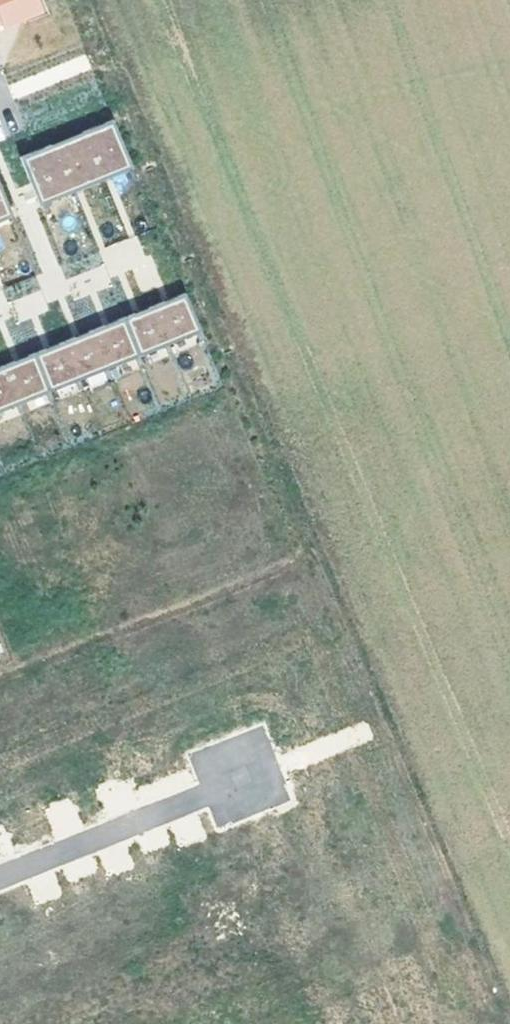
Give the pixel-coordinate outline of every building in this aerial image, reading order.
[(3,20),(4,24),(42,9),(38,0),(0,0),(0,21),(3,20)] [(113,118),(20,156),(36,197),(130,159),(113,118)] [(130,159),(36,197),(39,205),(133,167),(130,159)] [(10,208),(0,184),(0,212),(10,208)] [(0,212),(0,220),(13,215),(10,208),(0,212)] [(0,366),(0,411),(200,328),(185,290),(0,366)] [(41,732),(0,749),(0,767),(14,801),(61,783),(41,732)] [(309,901),(282,834),(254,845),(257,851),(229,862),(249,912),(278,901),(282,911),(309,901)] [(156,883),(187,962),(244,940),(213,861),(156,883)]
